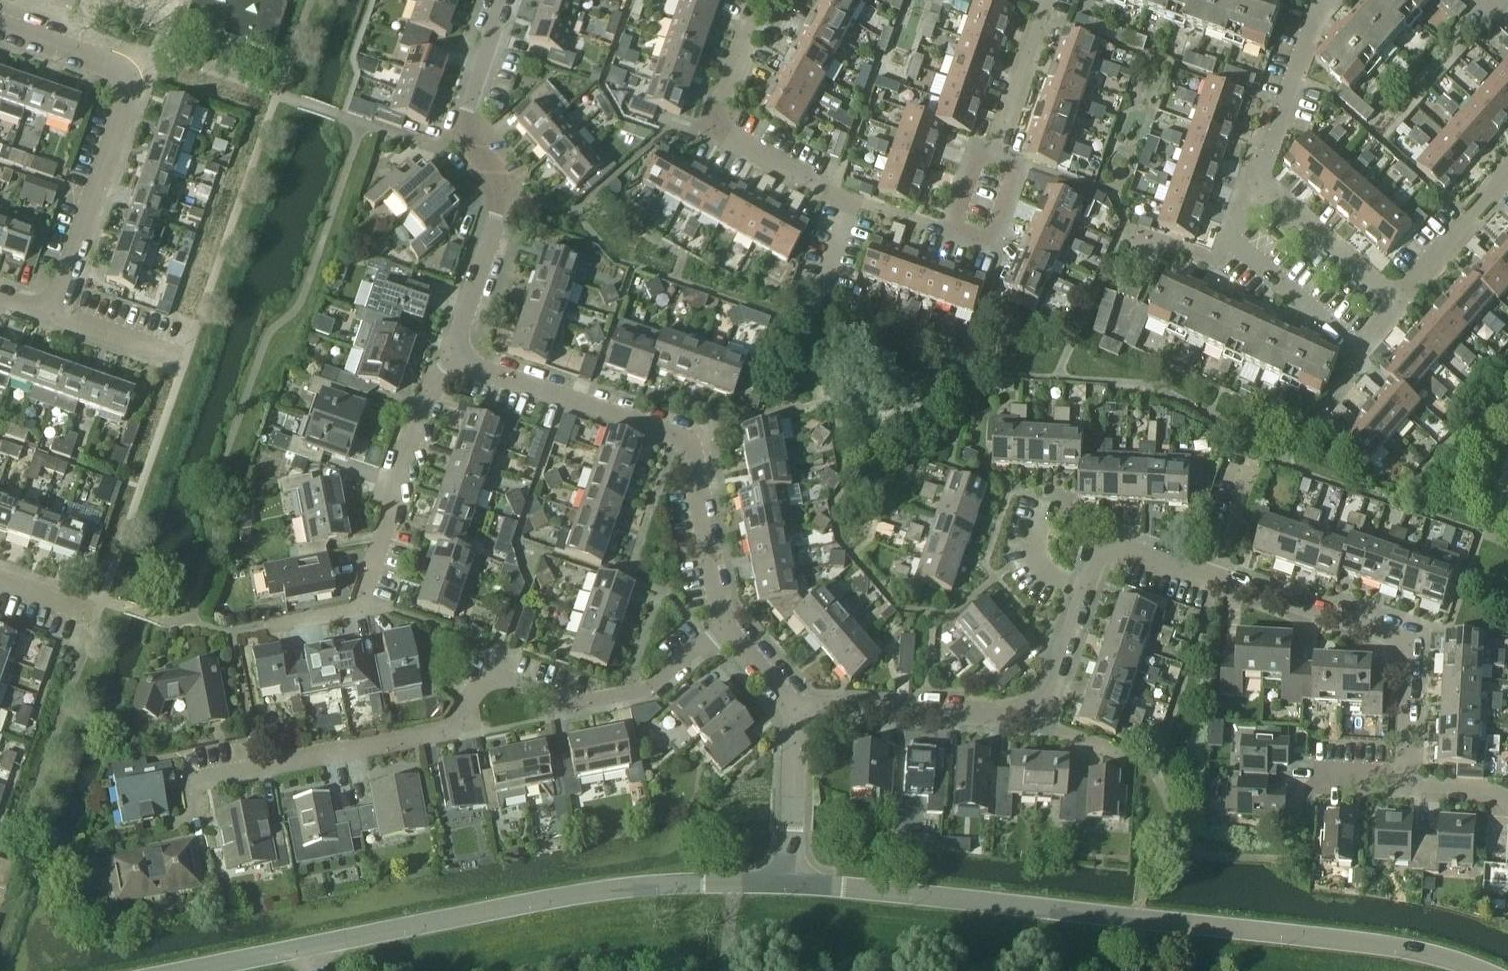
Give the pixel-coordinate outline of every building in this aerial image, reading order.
[(284,1),(284,0),(193,0),(187,18),(205,25),(211,37),(229,28),(243,32),(246,39),(249,45),(272,52),(286,11),(285,11),(287,7),(284,1)] [(458,0),(418,0),(417,4),(452,16),(458,0)] [(582,0),(543,0),(542,1),(578,14),(582,0)] [(645,0),(636,0),(633,7),(642,11),(645,0)] [(720,0),(680,0),(679,1),(715,13),(720,0)] [(863,3),(857,0),(822,0),(820,5),(852,23),(863,3)] [(904,1),(902,0),(894,0),(891,9),(900,12),(904,1)] [(946,0),(935,0),(933,5),(943,9),(946,0)] [(1013,10),(985,0),(977,0),(970,18),(1006,31),(1013,10)] [(1150,0),(1106,0),(1105,2),(1125,9),(1127,4),(1146,11),(1150,0)] [(1216,0),(1150,0),(1146,11),(1166,18),(1164,23),(1184,30),(1186,25),(1205,32),(1216,0)] [(1280,10),(1260,3),(1261,0),(1216,0),(1205,32),(1225,38),(1223,43),(1243,50),(1245,45),(1265,53),(1280,10)] [(1431,0),(1370,0),(1357,14),(1391,44),(1405,29),(1409,32),(1423,16),(1419,13),(1431,0)] [(1459,19),(1466,10),(1455,0),(1437,0),(1459,19)] [(571,34),(578,14),(542,1),(535,22),(571,34)] [(708,34),(715,13),(679,1),(672,21),(708,34)] [(444,38),(452,16),(417,4),(410,24),(407,23),(403,35),(428,43),(431,33),(444,38)] [(842,41),(852,23),(820,5),(809,24),(842,41)] [(638,22),(642,11),(633,7),(629,18),(638,22)] [(617,27),(621,16),(613,13),(609,24),(617,27)] [(1367,78),(1381,63),(1378,59),(1391,44),(1357,14),(1344,29),(1340,25),(1326,41),(1330,45),(1315,62),(1341,85),(1333,94),(1365,123),(1374,114),(1349,92),(1364,75),(1367,78)] [(936,29),(939,18),(930,15),(926,25),(936,29)] [(1137,37),(1077,16),(1073,27),(1134,48),(1137,37)] [(999,52),(1006,31),(970,18),(963,39),(999,52)] [(700,54),(708,34),(672,21),(665,42),(700,54)] [(564,53),(571,34),(535,22),(528,43),(550,51),(546,61),(571,70),(575,57),(564,53)] [(613,38),(617,27),(609,24),(605,35),(613,38)] [(831,61),(842,41),(809,24),(798,43),(831,61)] [(931,41),(936,29),(926,25),(922,38),(931,41)] [(890,42),(894,31),(885,27),(881,39),(890,42)] [(1094,66),(1101,45),(1066,32),(1058,54),(1094,66)] [(447,61),(424,53),(428,43),(403,35),(399,46),(410,51),(404,70),(439,83),(447,61)] [(628,51),(632,40),(623,37),(619,48),(628,51)] [(1143,51),(1147,40),(1137,37),(1134,48),(1143,51)] [(886,54),(890,42),(881,39),(877,51),(886,54)] [(992,72),(999,52),(963,39),(956,60),(992,72)] [(693,74),(700,54),(665,42),(658,62),(693,74)] [(835,64),(831,61),(798,43),(789,59),(826,80),(835,64)] [(624,62),(628,51),(619,48),(615,59),(624,62)] [(1087,87),(1094,66),(1058,54),(1051,74),(1087,87)] [(1193,68),(1196,57),(1186,54),(1182,65),(1193,68)] [(921,70),(925,59),(916,56),(912,67),(921,70)] [(1212,75),(1216,64),(1196,57),(1193,68),(1212,75)] [(826,80),(789,59),(779,76),(817,97),(826,80)] [(985,92),(992,72),(956,60),(949,80),(985,92)] [(364,61),(360,72),(372,77),(376,65),(364,61)] [(686,95),(693,74),(658,62),(651,82),(686,95)] [(1108,77),(1112,66),(1103,63),(1099,74),(1108,77)] [(1473,80),(1481,71),(1473,64),(1465,73),(1473,80)] [(869,80),(873,69),(864,66),(860,77),(869,80)] [(1117,81),(1121,69),(1112,66),(1108,77),(1117,81)] [(917,82),(921,70),(912,67),(908,79),(917,82)] [(1253,89),(1256,78),(1226,67),(1222,79),(1253,89)] [(594,69),(588,83),(597,86),(602,72),(594,69)] [(432,103),(439,83),(404,70),(397,91),(432,103)] [(1503,70),(1489,86),(1507,103),(1507,74),(1503,70)] [(1480,86),(1488,77),(1481,71),(1473,80),(1480,86)] [(12,76),(0,72),(0,103),(3,104),(12,76)] [(1080,107),(1087,87),(1051,74),(1044,95),(1080,107)] [(25,111),(35,84),(12,76),(3,104),(0,112),(0,115),(22,122),(25,111)] [(817,97),(779,76),(770,93),(807,114),(817,97)] [(865,91),(869,80),(860,77),(856,89),(865,91)] [(887,91),(890,82),(878,78),(875,87),(887,91)] [(978,113),(985,92),(949,80),(942,101),(978,113)] [(678,116),(686,95),(651,82),(644,102),(633,98),(628,111),(652,119),(656,108),(678,116)] [(898,95),(901,86),(890,82),(887,91),(898,95)] [(1237,116),(1245,95),(1209,82),(1201,104),(1237,116)] [(532,142),(560,117),(569,109),(546,83),(527,101),(534,109),(517,125),(532,142)] [(48,119),(58,92),(35,84),(25,111),(48,119)] [(1489,86),(1475,102),(1503,127),(1507,122),(1507,103),(1489,86)] [(1184,105),(1188,93),(1179,90),(1175,102),(1184,105)] [(425,124),(432,103),(397,91),(390,111),(376,106),(372,118),(401,128),(405,117),(425,124)] [(71,127),(80,100),(58,92),(48,119),(71,127)] [(807,114),(770,93),(760,111),(797,132),(807,114)] [(1193,108),(1197,96),(1188,93),(1184,105),(1193,108)] [(609,105),(603,95),(595,100),(600,110),(609,105)] [(829,110),(834,100),(826,95),(820,105),(829,110)] [(1073,127),(1080,107),(1044,95),(1037,115),(1073,127)] [(1444,112),(1452,103),(1444,96),(1437,105),(1444,112)] [(188,132),(196,109),(169,99),(161,123),(188,132)] [(837,115),(842,105),(834,100),(829,110),(837,115)] [(971,134),(978,113),(942,101),(935,120),(935,121),(943,124),(943,125),(971,134)] [(1503,127),(1475,102),(1460,119),(1488,144),(1503,127)] [(1451,118),(1459,109),(1452,103),(1444,112),(1451,118)] [(1093,118),(1097,107),(1088,104),(1084,115),(1093,118)] [(1230,137),(1237,116),(1201,104),(1194,124),(1230,137)] [(615,115),(609,105),(600,110),(606,120),(615,115)] [(1102,121),(1106,110),(1097,107),(1093,118),(1102,121)] [(936,145),(943,125),(943,124),(935,121),(935,120),(907,111),(900,132),(936,145)] [(1065,148),(1073,127),(1037,115),(1030,136),(1065,148)] [(546,158),(575,133),(560,117),(532,142),(546,158)] [(232,131),(236,122),(224,118),(221,127),(232,131)] [(1488,144),(1460,119),(1446,134),(1474,159),(1488,144)] [(181,155),(188,132),(161,123),(153,145),(181,155)] [(632,137),(635,128),(624,124),(620,133),(632,137)] [(1223,157),(1230,137),(1194,124),(1187,145),(1223,157)] [(1346,135),(1337,127),(1331,134),(1340,142),(1346,135)] [(1415,144),(1423,135),(1416,129),(1408,138),(1415,144)] [(809,145),(815,134),(807,130),(801,140),(809,145)] [(1170,145),(1174,134),(1165,130),(1161,142),(1170,145)] [(929,165),(936,145),(900,132),(893,152),(929,165)] [(561,174),(589,149),(575,133),(546,158),(561,174)] [(1179,148),(1183,137),(1174,134),(1170,145),(1179,148)] [(1340,142),(1331,134),(1325,141),(1334,149),(1340,142)] [(1474,159),(1446,134),(1432,150),(1460,176),(1474,159)] [(841,159),(847,138),(835,135),(829,156),(841,159)] [(1422,150),(1430,141),(1423,135),(1415,144),(1422,150)] [(1058,169),(1065,148),(1030,136),(1022,157),(1058,169)] [(1300,179),(1325,151),(1309,137),(1284,166),(1300,179)] [(876,152),(880,141),(871,138),(867,149),(876,152)] [(885,156),(889,144),(880,141),(876,152),(885,156)] [(224,154),(227,146),(215,142),(212,150),(224,154)] [(1079,158),(1083,147),(1074,144),(1070,155),(1079,158)] [(173,178),(181,155),(153,145),(145,168),(173,178)] [(1216,178),(1223,157),(1187,145),(1180,165),(1216,178)] [(0,155),(0,160),(7,163),(12,150),(3,147),(0,155)] [(1088,162),(1092,151),(1083,147),(1079,158),(1088,162)] [(591,190),(616,168),(609,160),(603,165),(589,149),(561,174),(576,191),(585,183),(591,190)] [(30,171),(34,158),(12,150),(7,163),(30,171)] [(662,194),(681,161),(660,150),(642,182),(662,194)] [(1460,176),(1432,150),(1416,168),(1444,193),(1460,176)] [(1314,192),(1339,164),(1325,151),(1300,179),(1314,192)] [(922,186),(929,165),(893,152),(886,173),(922,186)] [(1375,160),(1366,152),(1360,159),(1369,167),(1375,160)] [(53,178),(57,166),(34,158),(30,171),(53,178)] [(1369,167),(1360,159),(1353,167),(1362,175),(1369,167)] [(681,204),(699,172),(681,161),(662,194),(681,204)] [(1408,171),(1399,163),(1393,170),(1402,178),(1408,171)] [(216,176),(219,168),(208,164),(205,172),(216,176)] [(1329,205),(1354,177),(1339,164),(1314,192),(1329,205)] [(1209,198),(1216,178),(1180,165),(1173,185),(1209,198)] [(409,215),(440,187),(421,166),(403,182),(395,173),(364,199),(365,200),(366,199),(374,209),(391,195),(409,215)] [(165,200),(173,178),(145,168),(137,191),(165,200)] [(9,185),(13,173),(5,170),(0,182),(9,185)] [(1418,179),(1408,171),(1402,178),(1411,186),(1418,179)] [(700,215),(718,183),(699,172),(681,204),(700,215)] [(1155,186),(1160,175),(1151,172),(1147,183),(1155,186)] [(915,207),(922,186),(886,173),(879,194),(915,207)] [(1165,189),(1169,178),(1160,175),(1155,186),(1165,189)] [(771,190),(775,183),(764,176),(759,184),(767,188),(771,190)] [(1343,217),(1368,189),(1354,177),(1329,205),(1343,217)] [(27,178),(23,190),(46,198),(44,203),(52,206),(58,189),(50,186),(27,178)] [(737,193),(736,193),(718,183),(700,215),(719,225),(737,193)] [(735,235),(756,198),(760,200),(767,188),(759,184),(752,196),(739,188),(736,193),(737,193),(719,225),(735,235)] [(871,198),(874,189),(863,185),(860,194),(871,198)] [(1087,220),(1094,202),(1112,211),(1112,209),(1106,198),(1096,193),(1072,185),(1067,196),(1049,188),(1040,208),(1074,223),(1077,215),(1087,220)] [(1202,218),(1209,198),(1173,185),(1166,206),(1202,218)] [(208,200),(211,191),(199,187),(196,196),(208,200)] [(440,224),(459,208),(440,187),(409,215),(426,235),(410,249),(418,259),(417,260),(418,261),(449,234),(440,224)] [(1358,230),(1383,202),(1368,189),(1343,217),(1358,230)] [(177,205),(165,200),(137,191),(130,213),(157,223),(162,208),(174,212),(177,205)] [(800,207),(804,199),(792,193),(788,200),(792,203),(800,207)] [(659,212),(664,203),(653,197),(649,205),(659,212)] [(773,208),(760,200),(756,198),(735,235),(752,244),(773,208)] [(1372,242),(1397,214),(1383,202),(1358,230),(1372,242)] [(786,263),(807,227),(793,219),(800,207),(792,203),(785,215),(790,217),(769,254),(786,263)] [(654,220),(659,212),(649,205),(644,214),(654,220)] [(1194,240),(1202,218),(1166,206),(1159,227),(1194,240)] [(769,254),(790,217),(785,215),(773,208),(752,244),(769,254)] [(1065,243),(1074,223),(1040,208),(1031,228),(1065,243)] [(200,222),(203,214),(191,210),(188,218),(200,222)] [(1427,219),(1418,211),(1412,218),(1421,226),(1427,219)] [(149,246),(157,223),(130,213),(122,236),(149,246)] [(1388,256),(1412,228),(1397,214),(1372,242),(1388,256)] [(696,233),(701,224),(691,218),(686,227),(696,233)] [(1150,231),(1153,222),(1140,218),(1138,227),(1150,231)] [(11,225),(0,221),(0,252),(1,253),(11,225)] [(11,225),(1,253),(25,261),(29,248),(40,252),(47,231),(36,227),(34,233),(11,225)] [(904,237),(907,229),(894,225),(892,233),(897,234),(904,237)] [(692,240),(696,233),(686,227),(682,235),(692,240)] [(1056,263),(1065,243),(1031,228),(1022,247),(1056,263)] [(184,232),(181,240),(193,244),(195,236),(184,232)] [(883,284),(896,249),(899,251),(904,237),(897,234),(892,248),(876,242),(863,277),(883,284)] [(141,268),(149,246),(122,236),(114,259),(141,268)] [(1478,247),(1481,243),(1475,238),(1466,248),(1472,253),(1473,253),(1478,247)] [(1078,256),(1083,244),(1074,241),(1069,252),(1078,256)] [(1500,243),(1488,256),(1486,259),(1507,279),(1507,250),(1500,243)] [(1087,260),(1092,248),(1083,244),(1078,256),(1087,260)] [(1047,283),(1056,263),(1022,247),(1014,267),(1047,283)] [(1486,259),(1488,256),(1478,247),(1473,253),(1483,262),(1472,275),(1471,276),(1496,297),(1495,298),(1499,301),(1507,292),(1507,279),(1486,259)] [(901,290),(913,255),(899,251),(896,249),(883,284),(901,290)] [(573,284),(580,263),(544,250),(537,271),(573,284)] [(185,267),(188,259),(176,255),(173,263),(185,267)] [(919,297),(932,262),(913,255),(901,290),(919,297)] [(134,291),(141,268),(114,259),(106,282),(134,291)] [(937,303),(950,268),(932,262),(919,297),(937,303)] [(378,273),(365,311),(399,323),(403,312),(422,318),(431,292),(410,284),(414,273),(388,264),(384,275),(378,273)] [(1039,302),(1047,283),(1014,267),(1005,287),(1039,302)] [(955,309),(968,275),(950,268),(937,303),(955,309)] [(566,305),(573,284),(537,271),(530,292),(566,305)] [(1496,297),(1471,276),(1472,275),(1468,272),(1453,289),(1481,314),(1495,298),(1496,297)] [(974,316),(987,281),(968,275),(955,309),(974,316)] [(177,290),(180,282),(168,278),(165,286),(177,290)] [(1206,346),(1224,305),(1206,296),(1208,290),(1189,282),(1187,288),(1167,279),(1153,311),(1142,306),(1125,344),(1135,349),(1148,320),(1169,329),(1167,333),(1185,342),(1187,338),(1206,346)] [(661,287),(657,280),(644,286),(647,294),(661,287)] [(1060,295),(1065,284),(1057,281),(1052,292),(1060,295)] [(1137,302),(1142,292),(1123,283),(1119,293),(1137,302)] [(1069,299),(1074,288),(1065,284),(1060,295),(1069,299)] [(619,300),(613,286),(606,290),(612,303),(619,300)] [(664,294),(661,287),(647,294),(650,300),(664,294)] [(1481,314),(1453,289),(1438,305),(1467,330),(1481,314)] [(612,303),(606,290),(599,293),(606,306),(612,303)] [(702,301),(698,294),(686,290),(683,297),(688,307),(702,301)] [(1105,335),(1117,295),(1107,291),(1094,332),(1105,335)] [(559,325),(566,305),(530,292),(523,313),(559,325)] [(705,307),(708,297),(698,294),(702,301),(688,307),(691,314),(705,307)] [(919,314),(922,305),(911,301),(908,311),(919,314)] [(159,307),(157,313),(167,317),(171,307),(165,305),(159,307)] [(1263,372),(1282,330),(1263,322),(1266,316),(1246,308),(1243,313),(1224,305),(1206,346),(1226,355),(1224,359),(1243,368),(1245,363),(1263,372)] [(1467,330),(1438,305),(1424,322),(1452,346),(1467,330)] [(743,315),(739,308),(726,315),(729,321),(743,315)] [(414,340),(395,334),(399,323),(365,311),(359,309),(355,322),(362,324),(359,334),(361,338),(372,342),(368,354),(405,367),(414,340)] [(916,324),(919,314),(908,311),(904,320),(916,324)] [(552,345),(559,325),(523,313),(516,333),(552,345)] [(955,327),(959,318),(948,314),(944,323),(955,327)] [(732,328),(745,321),(743,315),(729,321),(732,328)] [(1505,328),(1491,315),(1487,319),(1502,332),(1505,328)] [(320,318),(316,333),(329,337),(334,323),(320,318)] [(1502,332),(1487,319),(1483,324),(1498,337),(1502,332)] [(625,377),(637,340),(641,329),(619,322),(603,370),(625,377)] [(1452,346),(1424,322),(1410,338),(1437,363),(1452,346)] [(952,336),(955,327),(944,323),(941,332),(952,336)] [(605,341),(599,328),(593,331),(599,344),(605,341)] [(649,371),(657,347),(656,347),(660,336),(641,329),(637,340),(625,377),(646,384),(650,371),(649,371)] [(1321,398),(1340,357),(1320,348),(1322,342),(1303,334),(1300,339),(1282,330),(1263,372),(1282,380),(1281,384),(1300,393),(1302,389),(1321,398)] [(599,344),(593,331),(586,334),(592,347),(599,344)] [(545,367),(552,345),(516,333),(508,354),(545,367)] [(670,378),(682,340),(661,333),(660,336),(656,347),(657,347),(649,371),(650,371),(670,378)] [(1118,357),(1123,346),(1104,338),(1099,349),(1118,357)] [(1437,363),(1410,338),(1395,354),(1423,379),(1437,363)] [(691,385),(703,348),(682,340),(670,378),(691,385)] [(732,399),(745,362),(749,350),(727,343),(723,354),(711,392),(732,399)] [(6,391),(10,380),(20,351),(0,344),(0,389),(6,391)] [(1477,360),(1462,347),(1458,351),(1482,373),(1489,365),(1480,357),(1477,360)] [(711,392),(723,354),(703,348),(691,385),(711,392)] [(33,387),(43,359),(20,351),(10,380),(33,387)] [(1482,373),(1458,351),(1454,356),(1469,369),(1466,372),(1476,380),(1482,373)] [(396,394),(405,367),(368,354),(363,367),(359,365),(354,379),(341,374),(337,386),(346,389),(367,397),(371,385),(396,394)] [(1423,379),(1395,354),(1380,371),(1391,381),(1392,380),(1409,395),(1423,379)] [(591,382),(598,361),(586,356),(578,378),(591,382)] [(52,407),(65,367),(43,359),(33,387),(29,399),(52,407)] [(75,414),(78,403),(88,375),(65,367),(52,407),(75,414)] [(101,411),(111,382),(88,375),(78,403),(101,411)] [(1363,391),(1365,388),(1371,382),(1372,382),(1365,376),(1357,385),(1363,391)] [(363,408),(342,401),(346,389),(337,386),(313,378),(308,394),(319,398),(311,420),(354,434),(363,408)] [(1420,405),(1409,395),(1392,380),(1391,381),(1382,391),(1372,382),(1371,382),(1365,388),(1376,398),(1379,395),(1407,419),(1420,405)] [(1457,401),(1433,380),(1429,384),(1444,398),(1453,406),(1457,401)] [(125,419),(134,390),(132,390),(133,387),(132,385),(123,382),(121,383),(120,385),(111,382),(101,411),(125,419)] [(794,396),(793,388),(792,384),(772,388),(774,400),(794,396)] [(1444,398),(1429,384),(1425,389),(1440,402),(1444,398)] [(1407,419),(1379,395),(1376,398),(1366,409),(1394,434),(1407,419)] [(1340,417),(1346,411),(1340,405),(1331,415),(1337,421),(1340,417)] [(1016,468),(1018,429),(1019,421),(1020,408),(1011,407),(1011,420),(996,419),(993,420),(991,422),(990,425),(988,444),(994,445),(993,466),(1016,468)] [(1106,407),(1106,416),(1111,416),(1115,412),(1116,407),(1106,407)] [(1026,422),(1027,408),(1020,408),(1019,421),(1026,422)] [(1394,434),(1366,409),(1356,420),(1346,411),(1340,417),(1351,427),(1353,423),(1381,448),(1394,434)] [(1062,424),(1063,410),(1056,410),(1055,423),(1062,424)] [(1082,462),(1084,433),(1069,432),(1070,411),(1063,410),(1062,424),(1062,432),(1059,470),(1080,472),(1081,462),(1082,462)] [(496,449),(503,428),(467,416),(460,436),(496,449)] [(569,441),(576,420),(564,416),(557,437),(569,441)] [(1173,416),(1172,429),(1184,430),(1184,421),(1173,416)] [(345,461),(354,434),(311,420),(304,441),(292,437),(287,453),(320,465),(324,454),(345,461)] [(782,444),(778,422),(739,429),(743,452),(782,444)] [(1381,448),(1353,423),(1351,427),(1340,438),(1368,463),(1381,448)] [(15,439),(19,428),(10,425),(6,436),(15,439)] [(29,431),(19,428),(15,439),(25,442),(29,431)] [(815,444),(824,432),(818,428),(809,440),(815,444)] [(1038,469),(1040,430),(1018,429),(1016,468),(1038,469)] [(539,463),(549,434),(537,430),(527,459),(539,463)] [(636,464),(644,442),(607,430),(600,451),(636,464)] [(1059,470),(1062,432),(1040,430),(1038,469),(1059,470)] [(821,448),(830,436),(824,432),(815,444),(821,448)] [(1167,505),(1169,467),(1169,459),(1157,459),(1158,443),(1153,436),(1150,435),(1149,445),(1146,504),(1167,505)] [(489,469),(496,449),(460,436),(453,457),(489,469)] [(567,449),(569,441),(557,437),(554,445),(567,449)] [(61,454),(65,443),(55,440),(51,451),(61,454)] [(1102,501),(1105,442),(1098,441),(1097,463),(1082,462),(1081,462),(1080,472),(1079,500),(1102,501)] [(1123,502),(1126,456),(1112,455),(1113,442),(1105,442),(1102,501),(1123,502)] [(13,446),(3,443),(0,453),(9,457),(13,446)] [(70,458),(74,446),(65,443),(61,454),(70,458)] [(787,465),(782,444),(743,452),(747,473),(787,465)] [(1146,504),(1149,445),(1142,444),(1141,457),(1126,456),(1123,502),(1146,504)] [(19,460),(23,450),(13,446),(9,457),(19,460)] [(116,446),(108,470),(119,474),(127,450),(116,446)] [(629,484),(636,464),(600,451),(593,472),(629,484)] [(964,451),(960,462),(975,466),(978,455),(964,451)] [(482,489),(489,469),(453,457),(446,477),(482,489)] [(1204,462),(1190,461),(1190,459),(1169,457),(1169,459),(1169,467),(1167,505),(1188,506),(1189,487),(1202,488),(1204,462)] [(55,472),(58,462),(49,459),(46,469),(55,472)] [(537,470),(539,463),(527,459),(525,466),(537,470)] [(64,476),(68,465),(58,462),(55,472),(64,476)] [(791,488),(787,465),(747,473),(751,493),(752,494),(776,489),(777,490),(786,488),(791,488)] [(823,485),(831,474),(826,470),(818,482),(823,485)] [(560,478),(557,472),(543,478),(546,484),(560,478)] [(623,504),(629,484),(593,472),(586,492),(623,504)] [(830,490),(838,478),(831,474),(823,485),(830,490)] [(343,511),(337,483),(314,488),(312,476),(282,482),(285,495),(297,493),(302,519),(343,511)] [(475,510),(482,489),(446,477),(439,497),(475,510)] [(978,510),(985,490),(948,477),(942,498),(978,510)] [(111,506),(119,483),(104,478),(96,501),(111,506)] [(562,484),(560,478),(546,484),(549,491),(562,484)] [(935,496),(938,489),(924,484),(921,491),(935,496)] [(790,508),(786,488),(777,490),(776,489),(752,494),(751,493),(737,496),(742,518),(780,510),(790,508)] [(522,498),(519,491),(506,497),(509,504),(522,498)] [(933,503),(935,496),(921,491),(919,498),(933,503)] [(615,525),(623,504),(586,492),(579,513),(615,525)] [(468,531),(475,510),(439,497),(432,518),(468,531)] [(525,504),(522,498),(509,504),(512,510),(525,504)] [(971,531),(978,510),(942,498),(935,518),(971,531)] [(17,505),(0,499),(0,531),(7,534),(17,505)] [(31,542),(41,513),(17,505),(7,534),(31,542)] [(1275,562),(1287,525),(1268,518),(1271,509),(1258,505),(1248,532),(1260,536),(1254,555),(1275,562)] [(1311,524),(1315,511),(1308,509),(1304,522),(1311,524)] [(785,532),(780,510),(742,518),(746,540),(785,532)] [(348,539),(343,511),(302,519),(307,546),(295,548),(297,560),(326,555),(324,543),(348,539)] [(1318,527),(1323,514),(1315,511),(1311,524),(1318,527)] [(546,518),(543,512),(529,518),(532,525),(546,518)] [(53,550),(63,521),(41,513),(31,542),(53,550)] [(609,545),(615,525),(579,513),(572,533),(609,545)] [(1340,574),(1349,546),(1349,545),(1352,537),(1354,530),(1359,516),(1352,514),(1345,534),(1331,529),(1328,539),(1316,576),(1338,583),(1341,574),(1340,574)] [(816,531),(824,519),(818,515),(809,527),(816,531)] [(91,552),(100,528),(65,516),(63,521),(53,550),(76,558),(80,548),(91,552)] [(1361,532),(1366,519),(1359,516),(1354,530),(1361,532)] [(461,552),(461,551),(468,531),(432,518),(424,540),(437,545),(438,544),(461,552)] [(549,525),(546,518),(532,525),(535,531),(549,525)] [(964,552),(971,531),(935,518),(928,539),(964,552)] [(822,535),(830,523),(824,519),(816,531),(822,535)] [(921,537),(924,530),(910,525),(907,532),(921,537)] [(1296,569),(1308,532),(1287,525),(1275,562),(1296,569)] [(1395,543),(1400,530),(1393,528),(1388,541),(1395,543)] [(1449,546),(1454,530),(1447,528),(1442,543),(1449,546)] [(601,567),(609,545),(572,533),(562,529),(554,551),(601,567)] [(1401,595),(1413,557),(1416,549),(1403,545),(1407,532),(1400,530),(1395,543),(1393,550),(1381,588),(1401,595)] [(789,553),(785,532),(746,540),(750,561),(789,553)] [(919,543),(921,537),(907,532),(905,539),(919,543)] [(1316,576),(1328,539),(1308,532),(1296,569),(1316,576)] [(1361,581),(1374,544),(1352,537),(1349,545),(1349,546),(1340,574),(1341,574),(1361,581)] [(957,572),(964,552),(928,539),(921,560),(957,572)] [(497,542),(492,556),(506,560),(511,546),(497,542)] [(1437,557),(1441,544),(1434,542),(1430,555),(1437,557)] [(468,577),(475,556),(461,551),(461,552),(438,544),(437,545),(431,564),(468,577)] [(1381,588),(1393,550),(1374,544),(1361,581),(1381,588)] [(1443,609),(1460,559),(1446,554),(1449,546),(1441,544),(1437,557),(1435,564),(1422,602),(1443,609)] [(793,574),(789,553),(750,561),(754,582),(793,574)] [(326,555),(297,560),(263,567),(269,598),(283,595),(285,604),(334,595),(332,586),(335,585),(334,580),(331,580),(326,555)] [(1422,602),(1435,564),(1413,557),(1401,595),(1422,602)] [(950,593),(957,572),(921,560),(913,581),(950,593)] [(461,596),(468,577),(431,564),(424,584),(461,596)] [(907,579),(910,570),(896,565),(893,574),(907,579)] [(538,583),(551,577),(549,571),(535,577),(538,583)] [(627,609),(635,587),(598,574),(590,596),(627,609)] [(797,597),(793,574),(754,582),(758,604),(797,597)] [(555,585),(551,577),(538,583),(542,591),(555,585)] [(867,589),(867,581),(852,580),(852,587),(867,589)] [(504,595),(518,588),(514,582),(501,589),(504,595)] [(454,618),(461,596),(424,584),(417,606),(454,618)] [(866,596),(867,589),(852,587),(851,595),(866,596)] [(507,601),(521,595),(518,588),(504,595),(507,601)] [(807,633),(836,608),(821,591),(804,606),(792,615),(807,633)] [(1121,599),(1114,620),(1151,632),(1158,635),(1172,639),(1174,632),(1161,628),(1166,615),(1165,612),(1168,602),(1144,594),(1140,605),(1121,599)] [(620,628),(627,609),(590,596),(583,616),(620,628)] [(953,657),(998,618),(984,601),(955,626),(964,638),(948,651),(953,657)] [(821,649),(850,624),(836,608),(807,633),(821,649)] [(884,623),(895,613),(891,608),(880,618),(884,623)] [(533,621),(536,614),(524,610),(522,617),(533,621)] [(506,637),(514,615),(501,611),(494,632),(506,637)] [(613,648),(620,628),(583,616),(577,635),(613,648)] [(526,643),(533,621),(522,617),(514,639),(526,643)] [(983,659),(1012,634),(998,618),(953,657),(958,663),(974,649),(983,659)] [(1145,653),(1151,632),(1114,620),(1107,640),(1145,653)] [(836,665),(865,640),(850,624),(821,649),(836,665)] [(421,687),(410,632),(383,637),(386,655),(374,657),(381,694),(382,695),(421,687)] [(7,661),(13,663),(21,640),(15,638),(0,633),(0,659),(7,661)] [(1263,682),(1266,635),(1239,633),(1238,656),(1224,655),(1221,696),(1242,697),(1243,684),(1246,681),(1263,682)] [(1012,665),(1027,652),(1012,634),(983,659),(997,676),(992,680),(1001,690),(1020,674),(1012,665)] [(606,670),(613,648),(577,635),(569,657),(606,670)] [(1169,646),(1172,639),(1158,635),(1156,642),(1169,646)] [(1302,705),(1304,665),(1291,664),(1293,636),(1266,635),(1263,682),(1281,684),(1283,686),(1282,704),(1302,705)] [(1484,651),(1484,637),(1446,635),(1445,657),(1505,660),(1505,652),(1484,651)] [(912,675),(914,637),(900,636),(898,674),(912,675)] [(851,683),(880,657),(865,640),(836,665),(851,683)] [(1138,674),(1145,653),(1107,640),(1101,661),(1138,674)] [(381,694),(374,657),(363,659),(360,645),(333,651),(332,646),(331,646),(340,690),(356,687),(358,699),(381,694)] [(340,690),(331,646),(304,651),(306,663),(294,665),(300,693),(301,698),(340,690)] [(45,674),(53,651),(41,647),(33,670),(45,674)] [(300,693),(294,665),(282,667),(279,648),(253,653),(260,692),(281,688),(282,696),(300,693)] [(1482,681),(1483,667),(1504,668),(1505,660),(1445,657),(1443,678),(1482,681)] [(1341,703),(1343,659),(1316,658),(1315,665),(1304,665),(1302,705),(1303,699),(1313,700),(1313,702),(1341,703)] [(1381,717),(1383,682),(1371,681),(1372,661),(1343,659),(1341,703),(1364,705),(1364,716),(1381,717)] [(1131,694),(1138,674),(1101,661),(1094,681),(1131,694)] [(226,721),(214,663),(182,669),(183,673),(144,681),(134,710),(156,718),(162,702),(187,697),(193,727),(226,721)] [(1157,680),(1160,673),(1147,669),(1144,676),(1157,680)] [(42,684),(45,674),(33,670),(30,680),(42,684)] [(1155,687),(1157,680),(1144,676),(1142,683),(1155,687)] [(1481,703),(1482,681),(1443,678),(1442,700),(1481,703)] [(1124,715),(1131,694),(1094,681),(1087,702),(1124,715)] [(699,736),(734,706),(717,687),(702,700),(693,690),(669,710),(679,722),(684,718),(699,736)] [(1502,704),(1503,696),(1489,695),(1489,703),(1502,704)] [(1479,724),(1481,703),(1442,700),(1441,721),(1479,724)] [(1117,736),(1124,715),(1087,702),(1080,724),(1117,736)] [(1502,711),(1502,704),(1489,703),(1488,711),(1502,711)] [(29,719),(32,710),(21,706),(18,716),(29,719)] [(736,740),(751,727),(734,706),(699,736),(716,756),(711,760),(721,771),(745,750),(736,740)] [(26,729),(29,719),(18,716),(15,725),(26,729)] [(1478,746),(1479,724),(1441,721),(1440,743),(1478,746)] [(645,782),(638,748),(626,750),(622,729),(595,735),(602,773),(625,768),(628,785),(645,782)] [(1244,739),(1242,775),(1263,777),(1268,777),(1269,765),(1288,766),(1289,742),(1279,741),(1280,730),(1266,730),(1266,741),(1244,739)] [(602,773),(595,735),(567,740),(571,761),(559,763),(565,797),(582,794),(579,778),(602,773)] [(1500,747),(1500,739),(1487,738),(1486,746),(1500,747)] [(1483,780),(1485,753),(1499,754),(1500,747),(1486,746),(1478,746),(1440,743),(1438,766),(1458,767),(1457,778),(1483,780)] [(565,797),(559,763),(547,766),(543,745),(515,750),(523,789),(540,786),(550,800),(565,797)] [(891,806),(894,761),(881,760),(882,748),(854,746),(852,791),(872,792),(871,801),(871,802),(872,804),(873,804),(874,805),(891,806)] [(525,797),(523,789),(515,750),(488,756),(493,776),(480,779),(486,807),(487,813),(502,810),(504,802),(525,797)] [(942,814),(945,772),(933,771),(935,752),(907,750),(904,796),(915,797),(915,798),(920,798),(920,797),(928,797),(927,814),(942,814)] [(14,765),(17,756),(6,752),(2,761),(14,765)] [(994,819),(997,777),(985,776),(986,755),(959,753),(955,810),(957,810),(957,805),(979,807),(978,817),(994,819)] [(1036,798),(1038,758),(1011,756),(1009,778),(997,777),(994,819),(1010,820),(1012,796),(1036,798)] [(168,816),(162,786),(174,784),(170,764),(147,769),(145,757),(111,764),(119,803),(117,804),(119,812),(120,812),(123,825),(168,816)] [(1074,823),(1077,782),(1065,781),(1066,760),(1038,758),(1036,798),(1060,799),(1058,822),(1074,823)] [(14,765),(2,761),(0,768),(0,771),(10,775),(14,765)] [(486,807),(480,779),(480,778),(469,780),(465,761),(437,766),(446,809),(472,804),(473,810),(486,807)] [(1123,821),(1125,796),(1116,795),(1117,775),(1090,774),(1089,783),(1077,782),(1074,823),(1087,824),(1087,819),(1123,821)] [(1285,818),(1287,790),(1263,789),(1263,777),(1242,775),(1229,775),(1228,791),(1240,792),(1239,815),(1285,818)] [(426,829),(416,778),(372,787),(376,807),(357,810),(362,833),(381,830),(382,837),(426,829)] [(299,818),(288,820),(295,857),(352,846),(350,836),(362,833),(357,810),(342,813),(342,818),(332,820),(327,795),(295,801),(299,818)] [(640,800),(636,806),(637,812),(647,810),(645,799),(640,800)] [(290,867),(283,832),(267,835),(261,808),(219,816),(230,870),(270,862),(272,871),(290,867)] [(1358,845),(1359,831),(1354,830),(1355,812),(1327,811),(1326,834),(1321,833),(1320,849),(1325,849),(1324,858),(1336,859),(1336,863),(1340,864),(1340,863),(1352,864),(1353,845),(1358,845)] [(1207,812),(1207,822),(1216,823),(1216,817),(1212,812),(1207,812)] [(1424,874),(1425,842),(1411,841),(1413,816),(1379,814),(1376,861),(1391,862),(1391,864),(1395,864),(1395,863),(1409,864),(1408,873),(1424,874)] [(1472,867),(1475,820),(1442,818),(1441,843),(1425,842),(1424,874),(1439,875),(1440,866),(1453,867),(1453,868),(1458,868),(1458,866),(1472,867)] [(198,886),(191,845),(111,860),(118,893),(128,900),(151,895),(158,886),(167,892),(198,886)] [(82,857),(72,858),(74,875),(81,874),(84,869),(82,857)] [(15,865),(3,861),(0,871),(0,888),(6,890),(15,865)] [(1485,864),(1483,891),(1488,892),(1507,894),(1507,866),(1485,864)] [(1424,878),(1424,889),(1434,890),(1435,878),(1424,878)]
